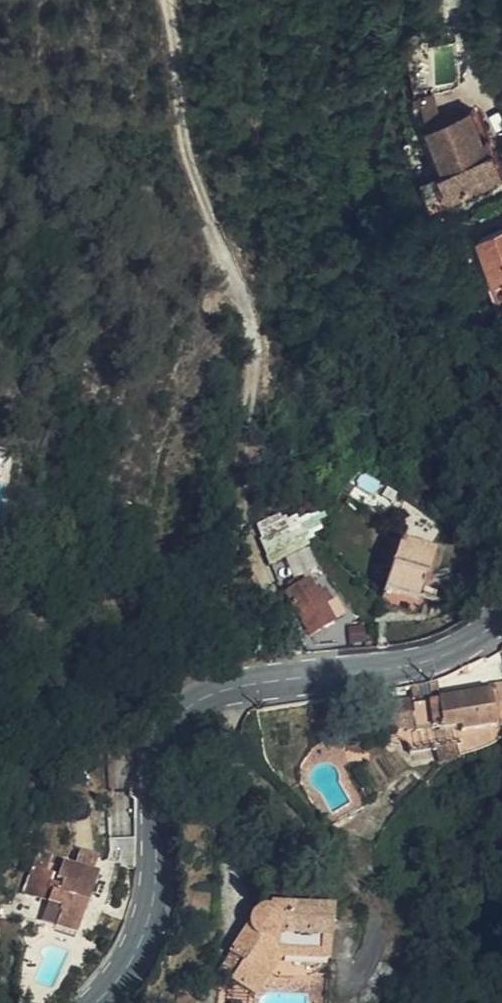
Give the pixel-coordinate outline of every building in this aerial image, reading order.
[(473,109),(430,125),(447,170),(442,173),(452,194),(501,175),(501,171),(491,140),(485,141),(473,109)] [(481,234),(498,279),(501,277),(501,227),(481,234)] [(449,551),(430,541),(430,542),(415,538),(393,596),(429,607),(449,551)] [(321,591),(304,599),(323,642),(345,633),(332,595),(322,600),(321,591)] [(489,652),(493,665),(501,663),(501,647),(489,652)] [(403,686),(405,701),(427,698),(424,684),(403,686)] [(485,714),(498,713),(501,702),(501,689),(482,692),(485,714)] [(402,746),(427,744),(457,741),(456,733),(488,730),(485,714),(482,692),(427,698),(405,701),(378,707),(382,731),(399,731),(402,746)] [(457,741),(427,744),(430,758),(458,755),(457,741)] [(55,885),(50,884),(49,867),(29,868),(30,884),(17,885),(18,902),(15,902),(15,900),(5,900),(5,885),(0,885),(0,920),(18,919),(19,925),(19,928),(32,928),(31,933),(34,932),(35,948),(57,947),(55,885)] [(292,975),(294,966),(235,954),(231,960),(222,960),(213,963),(212,970),(207,972),(180,1002),(288,1002),(292,975)] [(292,975),(288,1002),(316,1002),(324,980),(292,975)] [(358,990),(351,1002),(371,1002),(358,990)]
